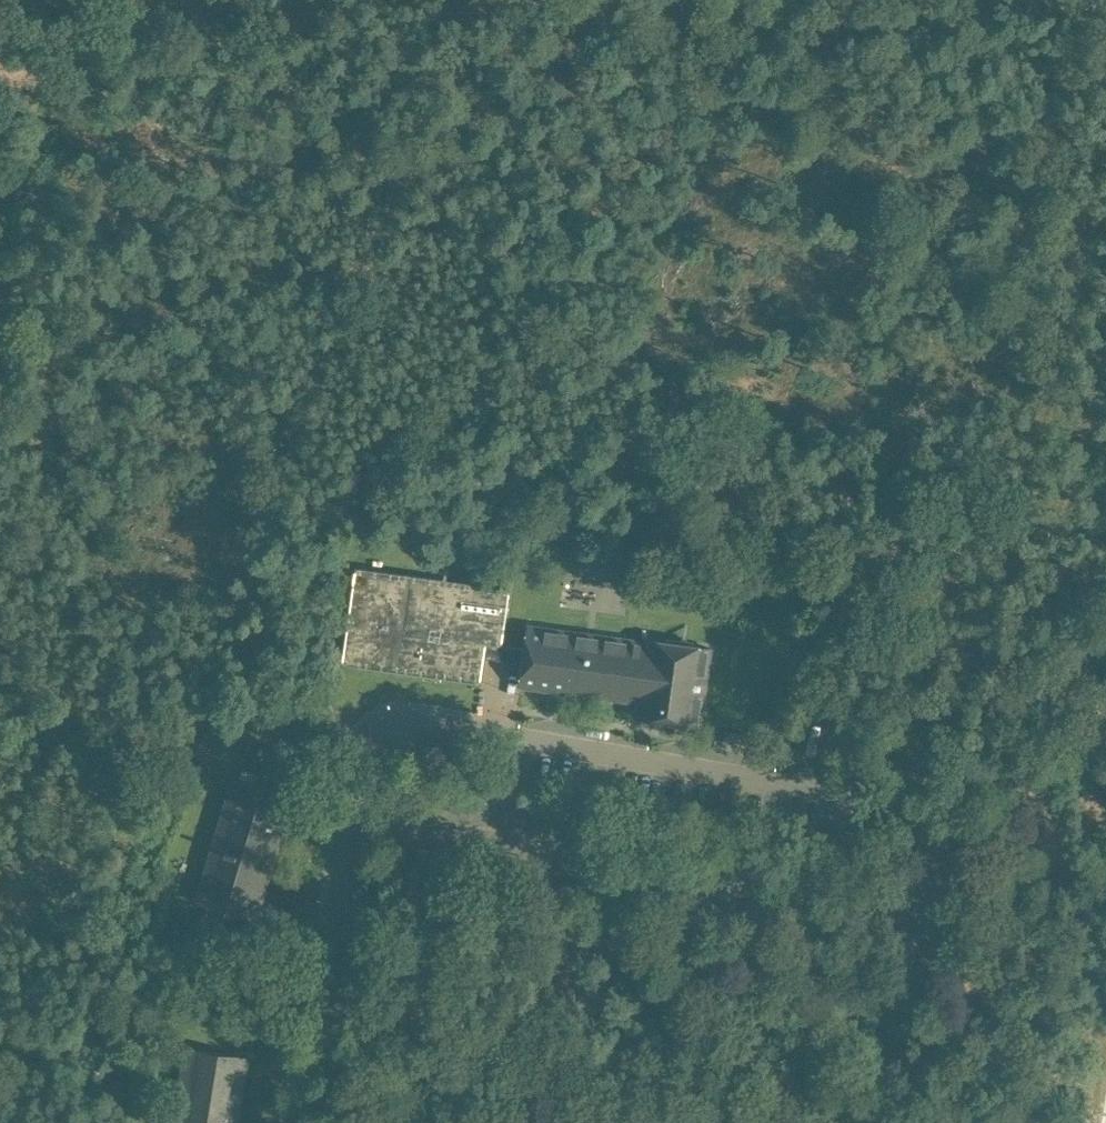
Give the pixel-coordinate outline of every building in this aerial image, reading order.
[(526,648),(524,662),(521,685),(639,702),(637,716),(701,725),(711,648),(648,639),(647,641),(595,634),(593,612),(627,616),(633,571),(566,562),(560,607),(586,611),(587,633),(529,625),(526,648)] [(485,657),(524,662),(526,648),(522,648),(522,647),(504,645),(512,587),(356,566),(342,664),(482,683),(485,657)] [(806,719),(845,725),(849,694),(811,688),(806,719)] [(742,741),(743,741),(744,732),(726,729),(725,739),(726,739),(742,741)] [(455,753),(473,757),(475,747),(474,747),(458,744),(457,744),(455,753)] [(240,780),(257,785),(260,776),(243,771),(240,780)] [(200,902),(254,918),(291,795),(237,779),(200,902)] [(243,1056),(188,1047),(176,1122),(233,1122),(243,1056)]
